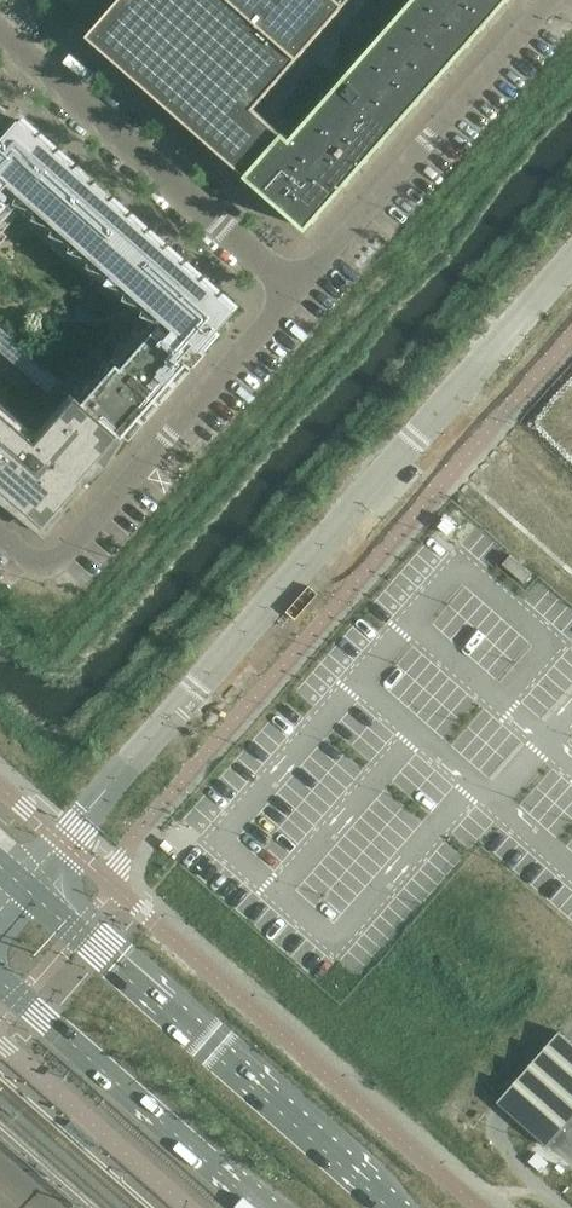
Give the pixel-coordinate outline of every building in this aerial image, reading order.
[(94,40),(218,151),(246,178),(281,142),(249,115),(351,0),(131,0),(94,40)] [(508,0),(414,0),(349,74),(335,91),(291,141),(286,136),(281,142),(246,178),(249,178),(254,183),(276,201),(281,204),(283,207),(285,209),(307,229),(389,136),(401,122),(508,0)] [(171,245),(168,249),(164,246),(168,242),(152,229),(149,233),(146,230),(149,226),(134,213),(131,217),(128,214),(131,211),(116,197),(113,201),(110,198),(113,195),(98,181),(95,185),(92,182),(95,179),(80,165),(77,169),(74,166),(77,163),(61,149),(58,153),(55,150),(58,147),(43,133),(40,137),(37,134),(40,131),(25,118),(22,121),(3,142),(0,139),(0,195),(4,190),(20,204),(56,236),(152,320),(159,311),(178,328),(173,334),(160,323),(154,330),(147,324),(81,399),(125,437),(126,436),(127,435),(131,438),(144,423),(141,420),(143,417),(147,420),(160,405),(157,401),(159,398),(163,401),(176,386),(173,383),(175,380),(179,383),(192,368),(189,365),(205,346),(209,349),(222,334),(219,331),(237,310),(240,306),(225,293),(222,296),(219,294),(222,290),(207,277),(204,281),(201,278),(204,274),(189,261),(186,265),(183,262),(186,258),(171,245)] [(16,209),(0,195),(0,226),(16,209)] [(10,366),(3,373),(14,383),(20,375),(10,366)] [(31,384),(20,375),(14,383),(24,392),(31,384)] [(60,381),(50,393),(57,399),(68,387),(60,381)] [(0,407),(0,484),(5,488),(3,491),(6,494),(8,491),(47,526),(86,482),(83,479),(100,460),(103,463),(105,460),(103,457),(119,438),(122,441),(125,438),(125,437),(81,399),(79,397),(39,442),(0,407)] [(533,574),(527,569),(511,555),(503,564),(525,583),(533,574)] [(497,1102),(498,1103),(505,1109),(517,1119),(549,1149),(571,1123),(571,1042),(568,1039),(560,1032),(559,1031),(497,1102)]
